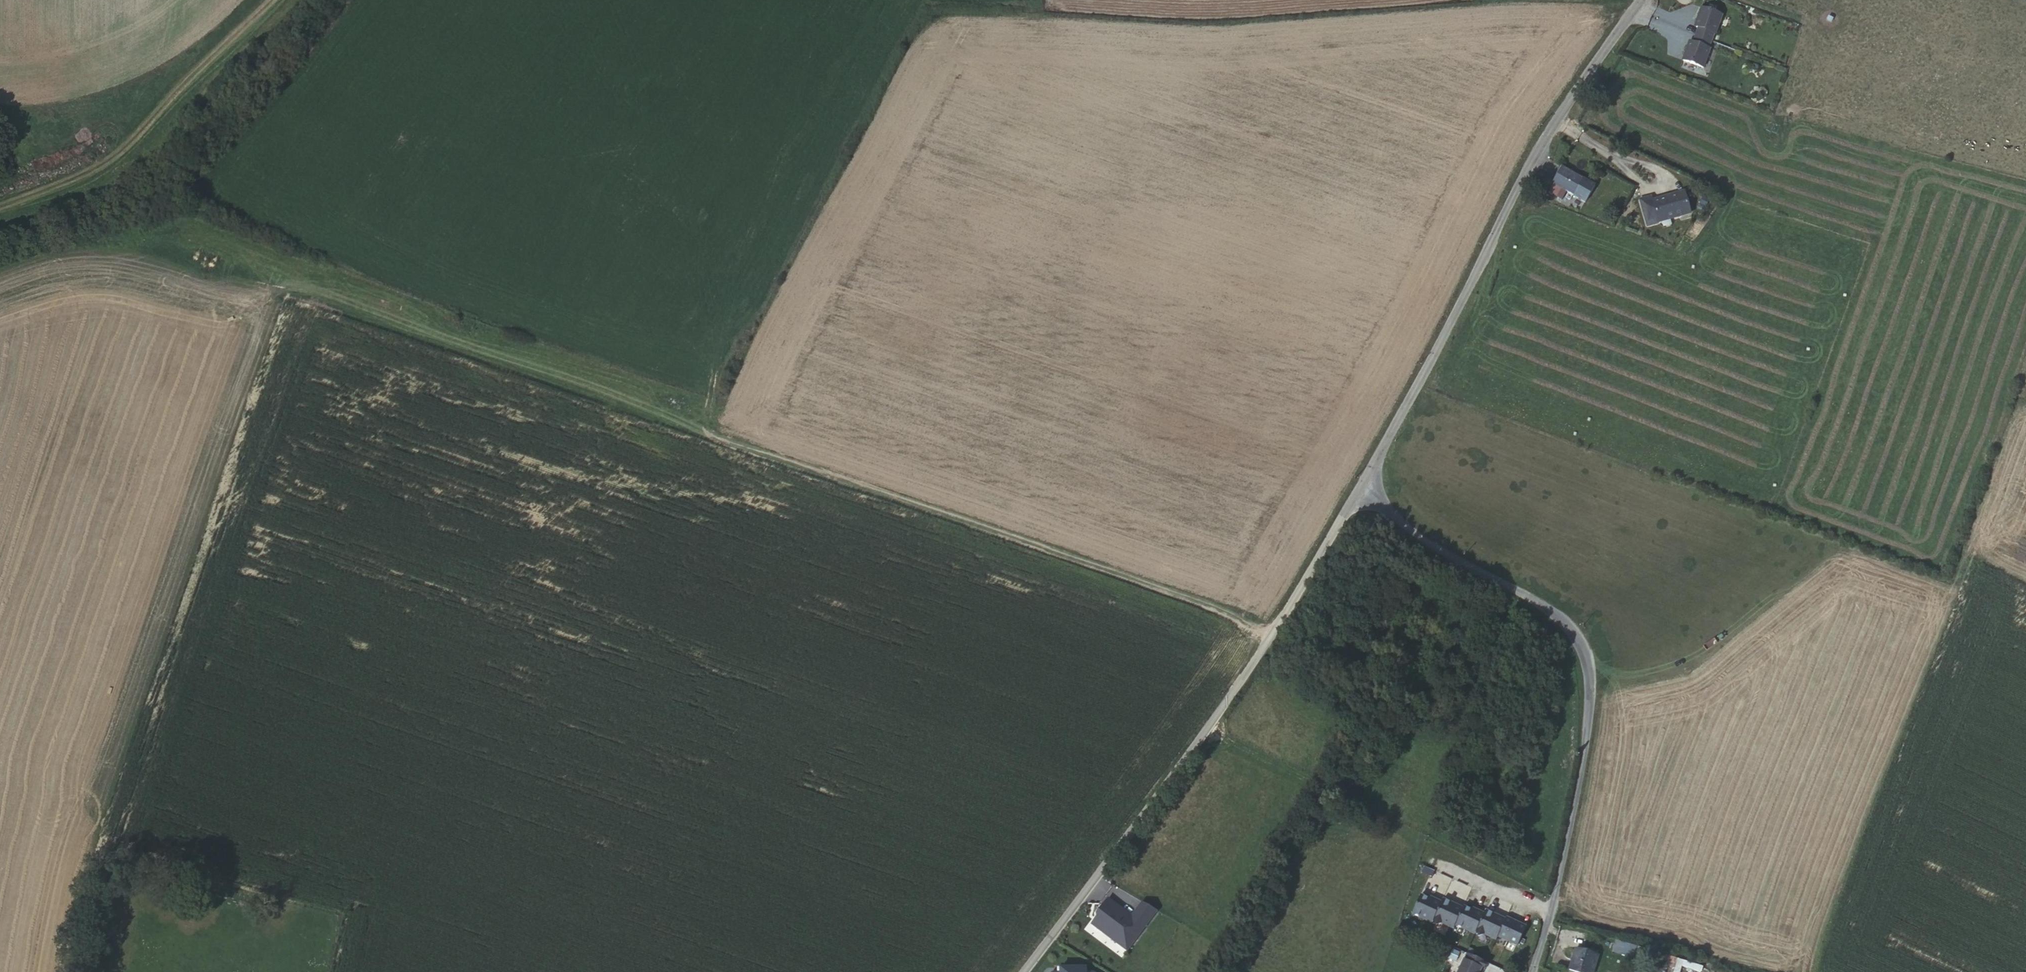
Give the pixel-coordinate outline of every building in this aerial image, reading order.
[(1687,46),(1681,61),(1701,69),(1708,50),(1707,49),(1713,34),(1714,35),(1722,16),(1702,8),(1696,23),(1697,24),(1696,28),(1698,29),(1695,36),(1692,43),(1690,42),(1688,47),(1687,46)] [(1574,196),(1583,179),(1562,167),(1553,184),(1574,196)] [(1583,179),(1574,196),(1584,202),(1594,185),(1583,179)] [(1657,212),(1659,220),(1691,213),(1685,191),(1677,193),(1677,195),(1666,198),(1665,196),(1653,199),(1653,196),(1642,198),(1646,214),(1657,212)] [(1657,212),(1646,214),(1648,223),(1659,220),(1657,212)] [(1519,947),(1527,928),(1507,919),(1506,921),(1486,912),(1485,915),(1471,909),(1471,911),(1464,908),(1463,910),(1443,901),(1442,904),(1429,898),(1428,899),(1421,897),(1412,915),(1433,924),(1434,921),(1436,927),(1442,925),(1454,930),(1456,927),(1476,936),(1477,932),(1479,938),(1485,936),(1497,941),(1499,938),(1519,947)] [(1118,946),(1129,954),(1159,914),(1144,905),(1133,920),(1110,903),(1103,913),(1104,914),(1094,928),(1105,936),(1109,930),(1123,940),(1118,946)] [(1619,943),(1616,952),(1632,958),(1636,948),(1619,943)] [(1569,970),(1574,971),(1593,971),(1599,956),(1576,949),(1569,970)] [(1468,955),(1460,971),(1481,971),(1482,971),(1484,971),(1488,964),(1468,955)]
